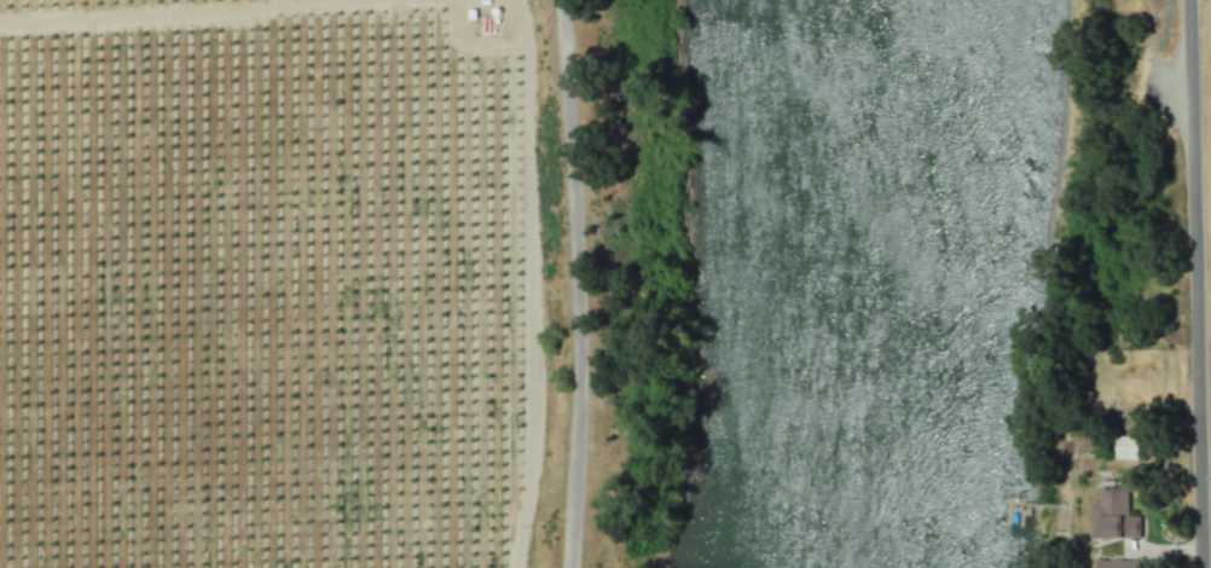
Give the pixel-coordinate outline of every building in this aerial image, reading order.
[(1136,459),(1137,436),(1115,435),(1115,458),(1136,459)] [(1093,538),(1140,537),(1139,515),(1128,515),(1127,487),(1099,488),(1099,502),(1092,503),(1093,538)] [(1096,560),(1096,567),(1139,567),(1138,559),(1096,560)]
